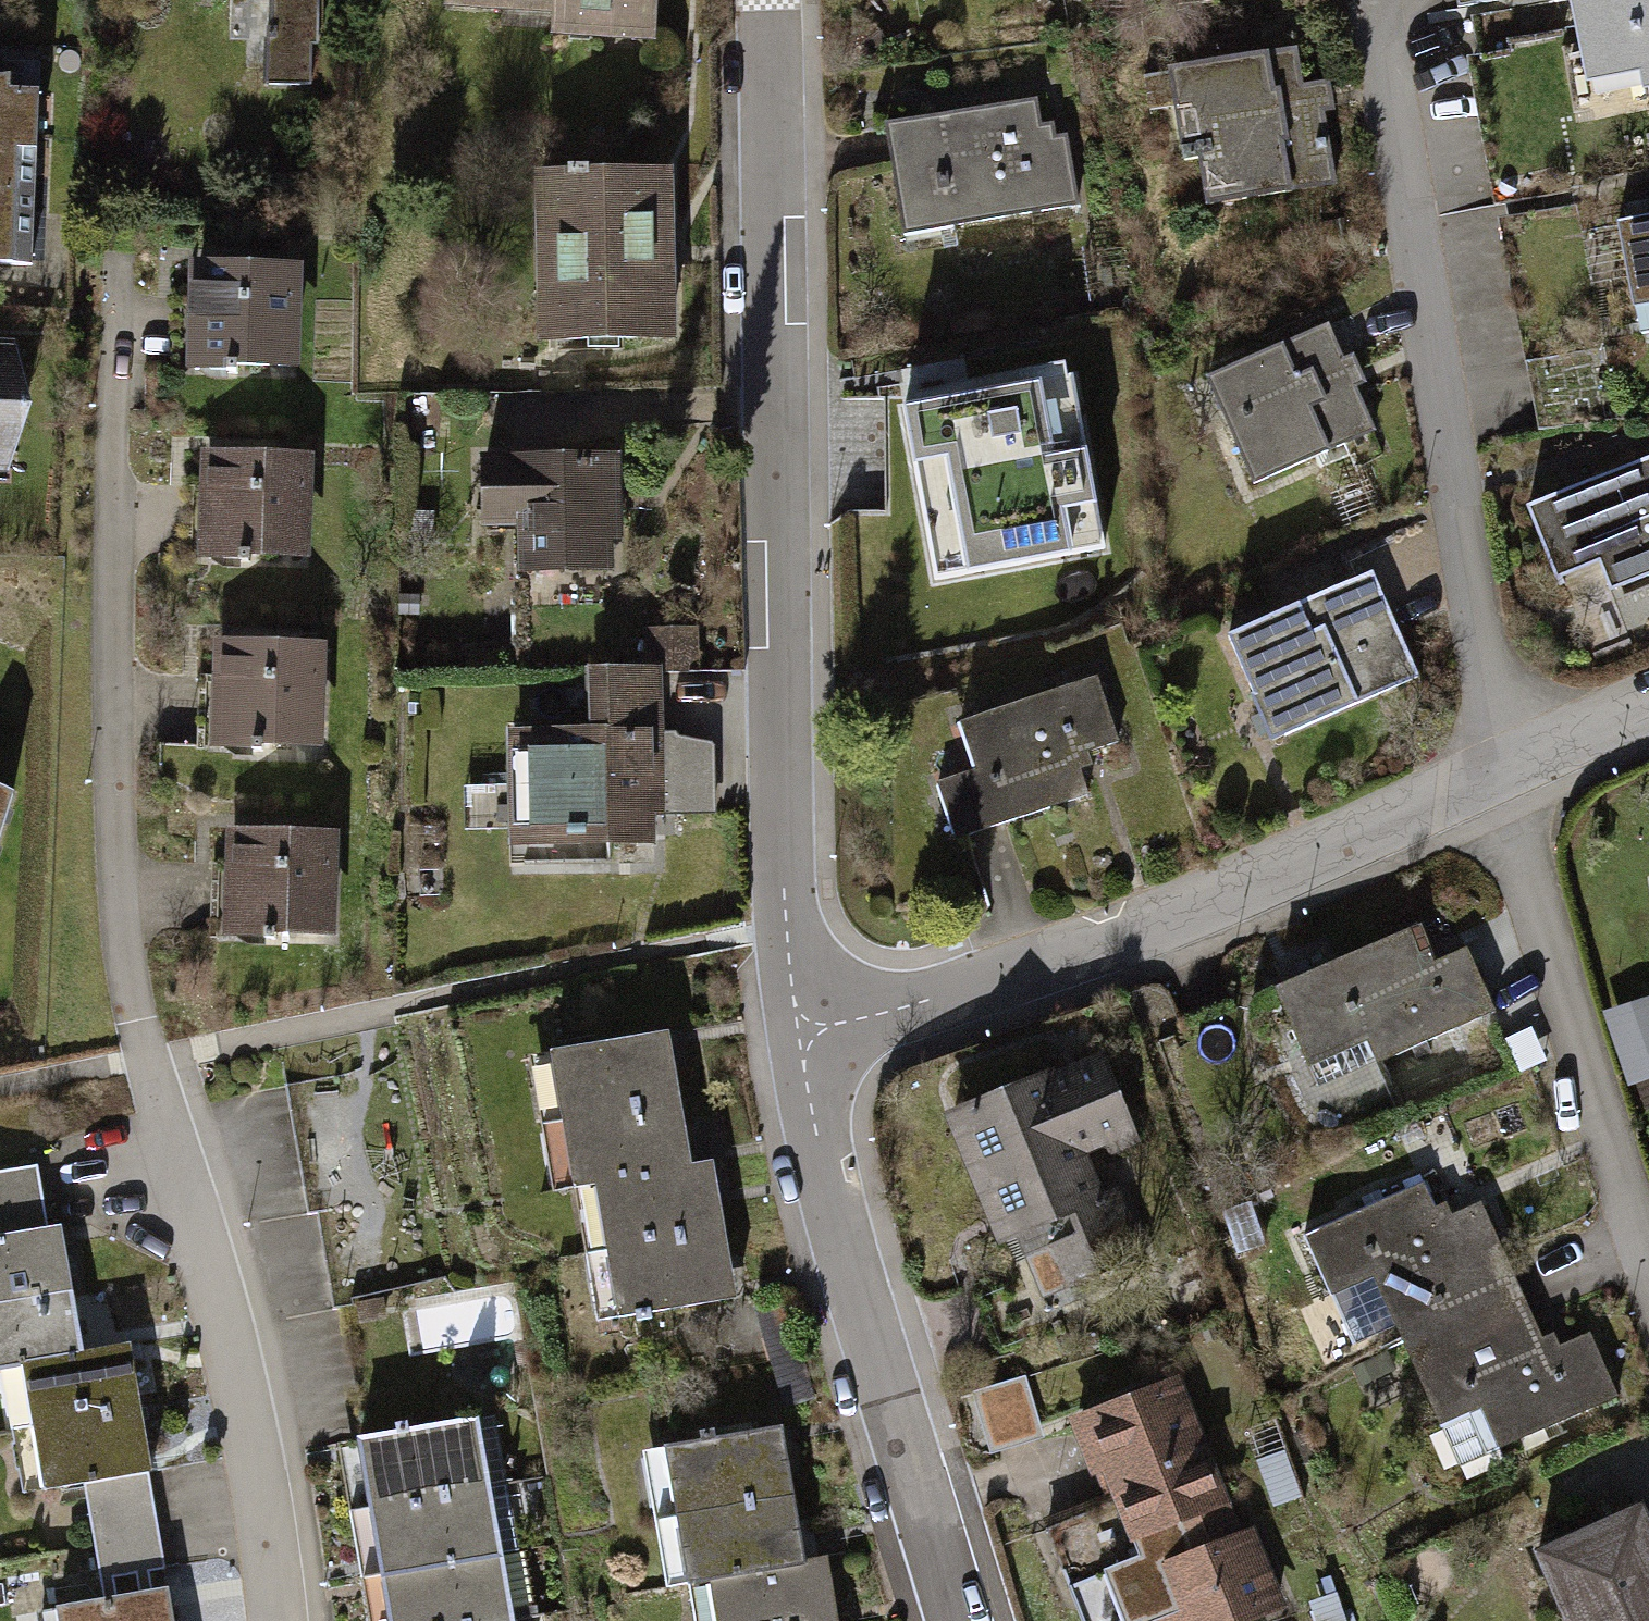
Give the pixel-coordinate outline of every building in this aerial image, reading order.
[(274,27),(266,27),(266,37),(269,37),(269,83),(310,83),(310,44),(316,44),(317,0),(274,0),(274,27)] [(554,30),(606,33),(610,17),(651,18),(652,0),(555,0),(554,30)] [(1581,57),(1639,46),(1647,87),(1648,86),(1648,0),(1570,0),(1581,57)] [(1338,120),(1324,34),(1217,51),(1220,75),(1189,80),(1200,144),(1338,120)] [(37,90),(0,88),(0,262),(30,263),(37,90)] [(1035,101),(886,125),(904,233),(1076,205),(1065,137),(1042,141),(1035,101)] [(1338,120),(1200,144),(1211,208),(1242,202),(1246,226),(1353,207),(1338,120)] [(568,175),(543,175),(544,228),(562,228),(564,286),(545,286),(546,339),(666,336),(663,173),(587,175),(587,168),(568,168),(568,175)] [(1619,226),(1632,291),(1648,287),(1648,220),(1619,226)] [(291,267),(198,264),(196,336),(227,337),(227,364),(288,365),(291,267)] [(1632,291),(1639,333),(1648,331),(1648,287),(1632,291)] [(1326,325),(1222,372),(1242,417),(1227,424),(1253,482),(1373,429),(1326,325)] [(6,450),(22,405),(9,361),(0,361),(0,450),(6,450)] [(1071,377),(904,408),(936,579),(1103,549),(1071,377)] [(304,456),(211,453),(209,524),(239,525),(239,552),(301,554),(304,456)] [(1528,505),(1552,564),(1595,546),(1611,587),(1648,572),(1648,455),(1528,505)] [(615,458),(485,461),(486,522),(513,521),(513,527),(523,527),(524,566),(606,564),(604,493),(616,493),(615,458)] [(1370,574),(1230,636),(1256,696),(1267,691),(1285,733),(1415,676),(1370,574)] [(656,671),(689,670),(688,636),(656,637),(656,671)] [(317,646),(224,642),(221,713),(254,714),(253,740),(313,743),(317,646)] [(594,733),(519,734),(520,785),(524,785),(525,841),(648,838),(647,803),(659,802),(656,671),(593,672),(594,733)] [(1096,677),(975,717),(991,765),(938,782),(955,837),(1088,794),(1075,755),(1117,741),(1096,677)] [(12,793),(0,787),(0,832),(12,793)] [(330,833),(236,831),(234,901),(265,901),(264,929),(327,931),(330,833)] [(1408,930),(1274,988),(1301,1049),(1359,1024),(1376,1063),(1493,1011),(1466,949),(1424,967),(1408,930)] [(1616,1010),(1638,1078),(1648,1075),(1648,1078),(1648,999),(1616,1010)] [(550,1052),(562,1121),(679,1101),(667,1031),(550,1052)] [(1044,1074),(962,1108),(1014,1234),(1044,1222),(1069,1282),(1135,1254),(1109,1191),(1094,1197),(1074,1148),(1129,1125),(1103,1062),(1049,1085),(1044,1074)] [(691,1167),(679,1101),(562,1121),(573,1187),(596,1183),(691,1167)] [(713,1163),(691,1167),(596,1183),(607,1249),(724,1229),(713,1163)] [(43,1197),(38,1164),(0,1171),(0,1204),(43,1197)] [(1305,1237),(1326,1286),(1369,1265),(1403,1342),(1520,1289),(1480,1202),(1440,1220),(1422,1184),(1305,1237)] [(70,1291),(73,1291),(61,1224),(48,1227),(43,1197),(0,1204),(0,1303),(70,1291)] [(724,1229),(607,1249),(618,1317),(736,1298),(724,1229)] [(1520,1289),(1403,1342),(1458,1466),(1617,1397),(1589,1334),(1548,1351),(1520,1289)] [(81,1352),(70,1291),(0,1303),(0,1367),(22,1363),(81,1352)] [(22,1363),(33,1425),(139,1407),(130,1344),(81,1352),(22,1363)] [(796,1356),(774,1359),(786,1404),(809,1398),(796,1356)] [(1174,1385),(1082,1421),(1097,1463),(1109,1460),(1124,1496),(1045,1528),(1058,1557),(1215,1495),(1174,1385)] [(994,1442),(1043,1434),(1036,1388),(987,1395),(994,1442)] [(89,1514),(155,1503),(139,1407),(33,1425),(44,1489),(84,1482),(89,1514)] [(397,1431),(359,1438),(371,1507),(488,1486),(477,1418),(408,1430),(407,1421),(396,1423),(397,1431)] [(665,1446),(677,1514),(793,1495),(782,1427),(665,1446)] [(488,1486),(371,1507),(383,1573),(500,1553),(488,1486)] [(1215,1495),(1058,1557),(1069,1589),(1148,1558),(1154,1574),(1165,1569),(1178,1603),(1153,1613),(1156,1620),(1239,1620),(1242,1615),(1276,1605),(1248,1534),(1238,1538),(1220,1493),(1215,1495)] [(804,1563),(793,1495),(677,1514),(688,1582),(709,1578),(804,1563)] [(166,1567),(155,1503),(89,1514),(100,1578),(166,1567)] [(1640,1505),(1537,1551),(1568,1619),(1586,1611),(1591,1620),(1648,1620),(1648,1525),(1640,1505)] [(383,1573),(392,1620),(500,1620),(512,1619),(500,1553),(383,1573)] [(804,1563),(709,1578),(717,1620),(837,1620),(826,1558),(804,1563)] [(166,1589),(58,1607),(61,1620),(172,1620),(166,1589)]
